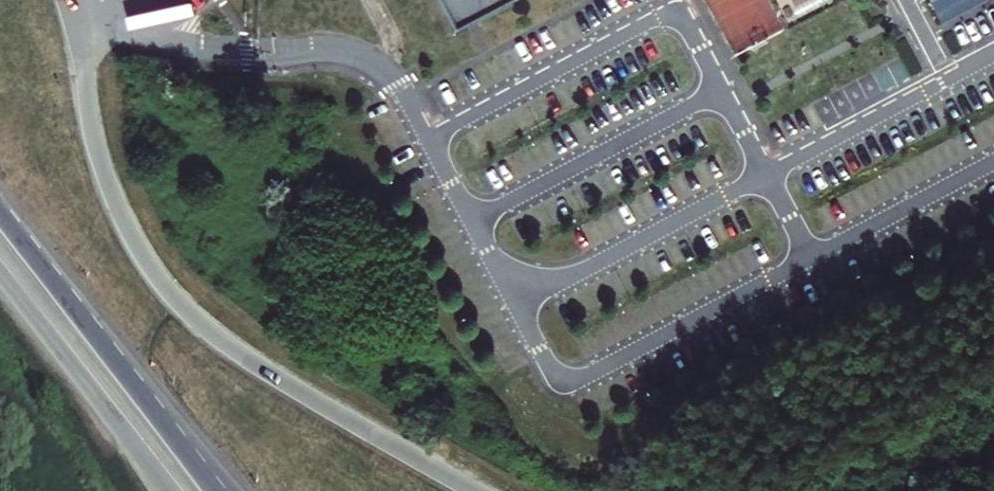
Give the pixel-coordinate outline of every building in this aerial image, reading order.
[(472,17),(505,0),(463,0),(472,17)] [(938,7),(946,25),(993,2),(993,0),(953,0),(938,7)]
